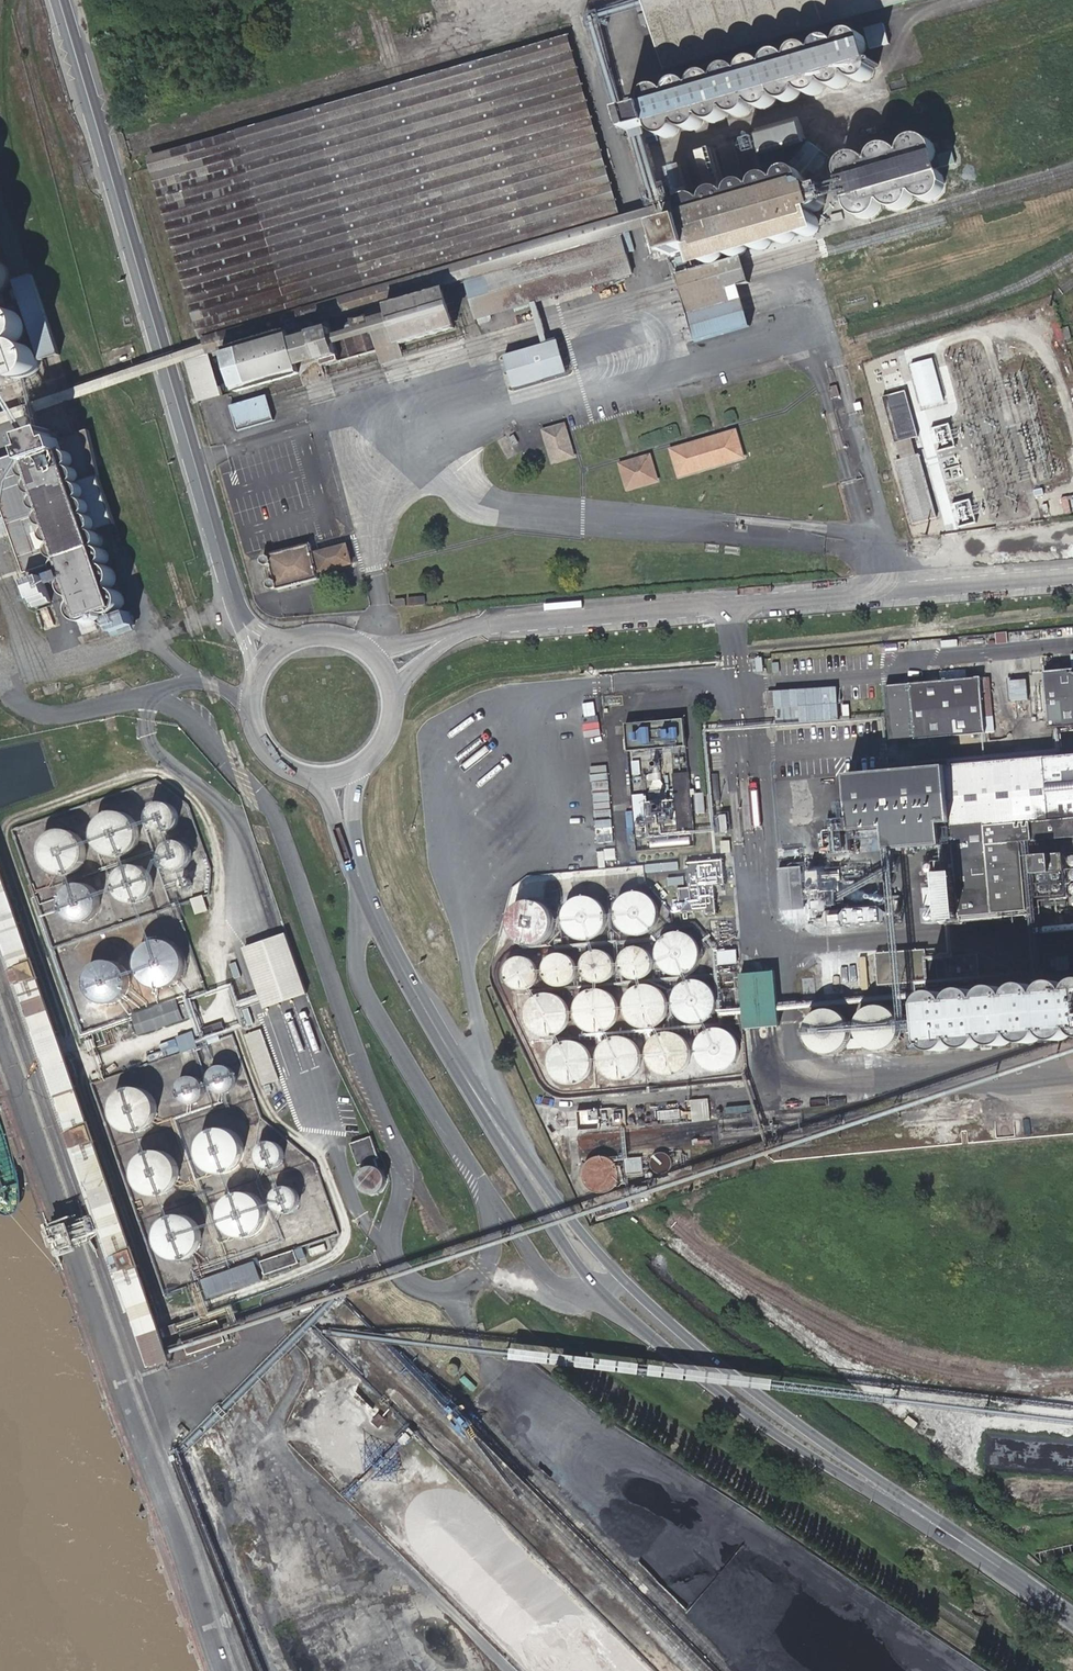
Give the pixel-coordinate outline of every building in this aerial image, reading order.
[(650,4),(668,69),(684,65),(907,0),(649,0),(650,4)] [(761,52),(758,52),(754,52),(751,53),(749,56),(747,58),(745,62),(745,64),(742,60),(738,57),(734,57),(730,57),(725,60),(724,62),(723,64),(722,67),(721,69),(720,67),(717,64),(716,64),(715,64),(710,63),(707,64),(703,66),(700,69),(698,72),(698,76),(696,74),(695,73),(693,72),(691,72),(690,71),(688,71),(686,72),(682,73),(678,75),(678,76),(675,79),(675,82),(675,85),(672,82),(670,80),(666,79),(662,78),(657,80),(655,82),(653,85),(652,86),(651,89),(651,91),(626,97),(630,108),(626,110),(616,112),(614,113),(619,129),(636,125),(647,122),(649,122),(660,119),(661,122),(662,123),(665,125),(669,127),(674,127),(677,125),(679,124),(681,121),(682,120),(682,118),(683,115),(683,113),(683,115),(685,118),(689,121),(691,121),(694,121),(697,121),(699,120),(700,120),(703,118),(705,115),(706,110),(706,106),(709,110),(709,111),(712,113),(715,114),(720,114),(722,114),(723,113),(726,111),(727,109),(729,105),(730,101),(732,104),(735,105),(738,106),(743,106),(747,104),(751,101),(753,98),(754,93),(757,97),(761,99),(764,99),(767,99),(771,97),(773,95),(776,92),(776,89),(780,91),(783,92),(787,92),(792,91),(797,88),(799,84),(800,81),(804,84),(808,85),(813,85),(816,84),(818,82),(820,80),(823,76),(823,73),(824,74),(827,76),(830,77),(833,78),(836,78),(842,76),(845,73),(847,69),(848,66),(851,68),(856,69),(859,69),(863,68),(865,67),(867,64),(869,62),(870,59),(870,58),(864,40),(881,34),(876,17),(875,16),(858,22),(860,30),(859,27),(856,25),(854,24),(853,23),(850,23),(845,23),(841,26),(839,28),(837,31),(837,35),(833,32),(830,30),(828,30),(823,31),(820,32),(818,34),(815,37),(815,40),(811,37),(810,36),(809,36),(806,35),(803,35),(800,36),(795,38),(792,42),(791,45),(790,48),(787,45),(784,44),(782,44),(778,44),(777,44),(774,45),(771,48),(768,51),(767,55),(766,54),(763,53),(761,52)] [(626,110),(602,23),(593,25),(616,112),(626,110)] [(639,245),(634,227),(625,230),(620,211),(570,36),(154,155),(195,298),(224,289),(234,322),(214,328),(219,344),(209,348),(210,352),(220,349),(224,363),(229,361),(237,390),(454,324),(443,285),(463,279),(474,318),(534,301),(523,262),(542,257),(553,296),(637,271),(630,247),(639,245)] [(649,122),(647,122),(636,125),(656,201),(669,197),(649,122)] [(782,176),(783,178),(769,128),(747,134),(762,186),(761,184),(761,181),(762,179),(763,177),(764,175),(766,173),(767,172),(770,171),(772,171),(774,171),(776,171),(779,173),(780,174),(782,176)] [(946,179),(946,177),(945,175),(944,172),(943,169),(940,166),(939,165),(934,163),(928,162),(925,163),(927,162),(931,160),(934,157),(936,153),(937,150),(937,146),(936,142),(934,138),(932,135),(929,133),(925,131),(921,131),(917,131),(913,132),(910,134),(907,137),(905,141),(904,145),(904,149),(905,152),(904,150),(903,148),(901,146),(899,144),(895,141),(893,141),(888,140),(885,141),(881,143),(879,144),(876,148),(874,153),(874,155),(873,158),(874,160),(873,158),(869,153),(864,151),(859,150),(853,151),(851,152),(846,156),(844,161),(843,164),(843,167),(843,169),(845,175),(847,177),(839,179),(840,184),(844,196),(851,194),(851,200),(854,205),(855,207),(860,210),(862,211),(865,211),(870,211),(873,211),(875,209),(880,205),(881,203),(883,198),(882,192),(885,192),(886,197),(890,201),(892,202),(896,204),(902,205),(904,204),(906,203),(911,200),(914,196),(916,191),(916,186),(915,184),(916,186),(919,189),(921,191),(923,192),(925,193),(929,194),(933,193),(938,192),(939,190),(943,187),(945,183),(946,179)] [(801,187),(805,186),(836,153),(820,140),(798,166),(793,166),(790,167),(788,169),(786,172),(786,174),(786,177),(786,180),(787,182),(789,184),(791,186),(792,186),(793,187),(797,187),(801,187)] [(737,194),(736,190),(735,189),(733,187),(731,186),(729,185),(726,185),(723,186),(710,145),(706,146),(690,151),(702,190),(700,190),(696,192),(695,192),(694,193),(693,194),(692,195),(692,196),(691,197),(691,198),(690,199),(690,200),(690,201),(690,202),(690,203),(690,204),(692,210),(694,212),(696,212),(701,214),(704,213),(707,212),(709,210),(711,209),(712,206),(713,203),(713,199),(714,201),(717,206),(721,208),(724,208),(725,208),(727,208),(730,208),(732,206),(736,204),(737,202),(738,198),(738,195),(737,194)] [(960,158),(957,145),(941,148),(945,161),(960,158)] [(695,192),(696,192),(687,164),(679,166),(690,204),(690,203),(690,202),(690,201),(690,200),(690,199),(691,198),(691,197),(692,196),(692,195),(693,194),(694,193),(695,192)] [(762,186),(763,188),(763,189),(766,192),(767,193),(772,194),(774,194),(776,194),(779,192),(783,188),(783,187),(784,185),(784,180),(783,178),(782,176),(780,174),(779,173),(776,171),(774,171),(772,171),(770,171),(767,172),(766,173),(764,175),(763,177),(762,179),(761,181),(761,184),(762,186)] [(737,188),(737,190),(737,194),(739,197),(742,200),(745,202),(747,202),(749,202),(753,201),(757,199),(759,196),(760,194),(760,190),(760,188),(760,187),(758,183),(756,181),(753,179),(749,179),(744,179),(740,182),(738,186),(737,188)] [(807,185),(807,186),(806,187),(805,189),(804,194),(805,196),(806,199),(809,202),(814,204),(817,204),(822,202),(824,201),(825,199),(826,196),(827,194),(827,191),(826,189),(823,184),(819,182),(814,182),(810,183),(807,185)] [(781,199),(781,203),(783,206),(786,209),(790,210),(794,211),(797,210),(801,207),(803,204),(804,201),(804,197),(803,193),(800,190),(797,188),(793,187),(789,187),(786,189),(783,192),(781,195),(781,199)] [(777,215),(777,214),(779,212),(780,210),(780,208),(780,203),(779,201),(776,197),(774,196),(770,194),(765,195),(761,197),(758,201),(757,203),(757,208),(757,209),(758,212),(759,214),(761,216),(763,218),(767,219),(770,219),(774,217),(776,215),(777,215)] [(620,211),(625,230),(634,227),(664,219),(673,216),(672,209),(679,207),(676,195),(669,197),(656,201),(620,211)] [(736,206),(735,208),(734,210),(733,213),(734,215),(734,218),(737,221),(739,223),(741,224),(745,225),(748,225),(752,223),(754,221),(755,219),(756,217),(757,212),(755,207),(752,204),(750,202),(747,202),(745,202),(741,202),(739,203),(736,206)] [(752,277),(745,250),(707,261),(692,210),(690,204),(679,207),(672,209),(673,216),(664,219),(698,336),(754,321),(742,280),(752,277)] [(815,207),(812,206),(808,206),(804,207),(801,209),(799,212),(797,215),(797,219),(799,223),(801,226),(805,228),(808,229),(812,228),(816,227),(818,224),(820,221),(821,217),(820,213),(818,210),(815,207)] [(726,209),(724,208),(721,208),(716,210),(714,211),(711,214),(710,216),(710,219),(710,223),(711,226),(713,228),(716,231),(720,232),(725,231),(727,231),(729,229),(732,226),(733,222),(733,217),(731,213),(729,211),(726,209)] [(780,234),(783,235),(786,235),(790,234),(792,233),(795,229),(796,225),(796,222),(795,218),(794,216),(792,215),(790,213),(788,213),(786,212),(781,212),(777,214),(777,215),(776,215),(776,216),(774,219),(774,222),(774,225),(774,228),(776,230),(777,232),(780,234)] [(750,230),(751,234),(752,238),(755,240),(758,242),(762,243),(766,242),(769,240),(772,237),(773,234),(774,230),(773,226),(770,223),(767,221),(764,220),(760,220),(756,221),(753,223),(751,227),(750,230)] [(726,238),(727,242),(728,245),(731,248),(735,250),(738,250),(742,250),(746,248),(748,245),(750,241),(750,237),(749,233),(747,230),(744,228),(740,227),(736,227),(732,228),(729,230),(727,234),(726,238)] [(703,245),(704,249),(706,252),(708,255),(712,256),(716,257),(720,256),(723,254),(725,251),(727,247),(727,243),(726,239),(723,237),(720,234),(716,233),(712,234),(709,235),(706,238),(704,241),(703,245)] [(804,233),(784,239),(791,265),(810,259),(804,233)] [(791,265),(784,239),(745,250),(752,277),(791,265)] [(1,292),(2,292),(6,290),(8,288),(11,285),(13,280),(13,278),(13,273),(13,271),(11,267),(10,265),(8,263),(4,260),(2,259),(0,259),(0,292),(1,292)] [(22,287),(42,352),(58,347),(38,281),(22,287)] [(195,298),(209,348),(219,344),(214,328),(234,322),(224,289),(195,298)] [(2,382),(5,379),(7,376),(8,371),(8,367),(7,363),(9,369),(12,372),(15,374),(19,376),(24,376),(26,376),(30,375),(33,373),(35,372),(39,367),(41,363),(42,361),(42,356),(41,352),(39,348),(36,344),(32,342),(28,340),(24,339),(20,340),(24,336),(28,332),(29,329),(29,326),(30,321),(28,315),(24,311),(22,309),(20,308),(14,306),(12,305),(6,306),(4,300),(1,293),(0,293),(0,384),(2,382)] [(514,387),(569,372),(561,339),(505,353),(514,387)] [(191,358),(203,399),(219,394),(207,353),(191,358)] [(935,357),(911,364),(924,409),(948,402),(935,357)] [(265,395),(238,402),(245,429),(272,421),(265,395)] [(919,444),(907,399),(883,405),(895,450),(897,450),(912,446),(919,444)] [(575,454),(565,419),(543,426),(554,460),(575,454)] [(71,434),(59,438),(54,424),(29,433),(33,445),(0,455),(0,483),(28,567),(24,568),(34,597),(50,592),(42,565),(64,557),(100,546),(106,544),(71,434)] [(85,429),(71,434),(106,544),(121,539),(85,429)] [(734,433),(671,450),(679,481),(743,463),(734,433)] [(916,462),(912,446),(897,450),(901,466),(916,462)] [(657,483),(650,456),(625,464),(633,489),(657,483)] [(935,525),(926,489),(919,467),(918,462),(916,462),(901,466),(897,468),(915,531),(935,525)] [(351,562),(346,542),(311,553),(308,544),(271,554),(272,557),(265,559),(273,585),(280,583),(281,588),(319,577),(317,572),(351,562)] [(100,546),(64,557),(63,558),(62,560),(61,564),(62,567),(63,570),(65,572),(67,574),(70,575),(71,575),(69,577),(67,582),(68,588),(70,591),(73,593),(76,595),(80,596),(76,598),(75,600),(73,603),(73,606),(73,610),(73,612),(75,616),(78,619),(84,622),(88,622),(90,622),(92,621),(94,628),(110,623),(107,612),(109,613),(111,613),(116,612),(118,611),(119,610),(122,606),(124,602),(124,600),(123,595),(120,592),(117,589),(114,588),(110,588),(109,586),(112,584),(113,583),(114,581),(115,578),(115,575),(115,571),(113,568),(112,566),(107,563),(108,561),(109,558),(109,555),(108,552),(107,551),(104,548),(102,547),(100,546)] [(47,628),(57,620),(47,609),(38,617),(47,628)] [(110,625),(113,639),(135,634),(132,620),(110,625)] [(1043,678),(1046,724),(1072,722),(1072,675),(1043,678)] [(985,740),(980,683),(886,690),(890,747),(985,740)] [(777,723),(841,722),(840,687),(769,689),(769,706),(777,706),(777,723)] [(686,719),(627,723),(629,755),(639,754),(640,763),(645,763),(646,767),(671,765),(677,764),(678,770),(690,769),(686,719)] [(948,765),(952,818),(961,913),(1028,907),(1022,841),(1072,837),(1072,754),(948,765)] [(952,818),(948,765),(948,760),(847,770),(853,827),(886,823),(888,846),(944,840),(941,819),(952,818)] [(694,822),(691,772),(675,773),(675,778),(670,779),(672,802),(666,803),(667,824),(694,822)] [(166,829),(170,829),(174,827),(178,824),(180,820),(181,816),(180,811),(178,807),(174,803),(170,801),(165,801),(160,802),(156,805),(153,809),(152,814),(152,819),(154,823),(157,826),(161,828),(166,829)] [(112,855),(120,857),(128,856),(135,852),(141,846),(144,839),(145,831),(143,823),(139,817),(133,812),(126,810),(118,809),(111,811),(105,815),(100,821),(98,828),(97,836),(100,844),(105,850),(112,855)] [(58,871),(66,873),(74,872),(82,869),(87,863),(91,855),(91,847),(89,839),(85,833),(79,829),(72,826),(65,826),(57,828),(51,832),(47,838),(44,844),(44,853),(46,860),(51,867),(58,871)] [(180,868),(185,867),(189,865),(192,862),(194,858),(195,854),(195,849),(192,845),(189,842),(184,840),(179,839),(175,841),(171,843),(168,847),(166,852),(167,857),(169,861),(172,865),(176,867),(180,868)] [(128,905),(136,907),(144,906),(151,902),(157,897),(160,889),(161,881),(159,873),(155,867),(149,862),(142,860),(134,859),(127,861),(121,865),(116,871),(114,878),(113,886),(116,894),(121,901),(128,905)] [(675,883),(663,884),(665,911),(688,910),(688,914),(702,913),(700,886),(715,885),(713,859),(674,861),(675,883)] [(778,868),(781,910),(805,908),(801,866),(778,868)] [(75,924),(83,926),(92,925),(99,921),(105,915),(108,908),(109,900),(106,892),(102,885),(96,881),(89,878),(82,878),(75,880),(69,884),(64,890),(61,897),(61,905),(63,913),(68,919),(75,924)] [(659,920),(659,912),(657,905),(652,898),(645,894),(638,892),(630,893),(623,896),(618,901),(614,907),(612,915),(613,922),(617,929),(622,934),(629,938),(637,939),(645,937),(651,933),(656,927),(659,920)] [(191,897),(195,914),(208,910),(204,894),(191,897)] [(592,898),(585,897),(578,898),(571,900),(565,906),(562,913),(560,921),(562,929),(566,935),(573,940),(580,943),(588,943),(596,940),(601,935),(605,929),(607,922),(606,915),(603,908),(599,902),(592,898)] [(542,902),(535,900),(528,901),(521,904),(515,909),(511,916),(510,924),(512,932),(516,939),(522,944),(530,946),(538,946),(545,943),(551,939),(555,933),(557,925),(556,918),(553,911),(548,906),(542,902)] [(691,975),(697,971),(702,965),(704,958),(705,951),(702,943),(698,937),(691,932),(683,930),(675,931),(668,934),(662,940),(658,947),(657,955),(659,963),(663,969),(669,974),(676,977),(684,977),(691,975)] [(286,934),(245,948),(265,1007),(307,993),(286,934)] [(157,985),(165,986),(173,985),(181,982),(186,976),(190,968),(190,960),(188,952),(184,946),(178,942),(171,939),(164,939),(156,941),(150,945),(146,951),(143,958),(143,966),(145,974),(150,980),(157,985)] [(625,974),(628,978),(630,980),(633,981),(637,982),(640,982),(643,981),(646,980),(649,979),(652,976),(654,974),(655,971),(656,967),(656,964),(655,961),(653,957),(651,953),(647,951),(643,949),(639,948),(634,949),(630,951),(627,954),(624,957),(623,961),(622,966),(623,970),(625,974)] [(738,950),(719,950),(719,963),(738,964),(738,950)] [(588,958),(586,961),(585,965),(585,968),(585,972),(587,975),(589,978),(591,981),(594,983),(598,984),(601,984),(605,984),(608,982),(612,981),(614,978),(616,975),(618,971),(618,967),(617,963),(616,959),(613,956),(610,953),(606,951),(602,951),(598,951),(594,952),(591,955),(588,958)] [(548,978),(550,981),(553,983),(556,985),(559,986),(562,986),(565,986),(569,985),(572,983),(574,981),(576,979),(578,976),(579,973),(579,969),(579,966),(578,963),(576,959),(573,957),(570,955),(566,953),(562,953),(558,953),(555,955),(551,957),(549,960),(547,963),(546,967),(545,971),(546,974),(548,978)] [(513,960),(511,963),(509,967),(508,970),(509,974),(509,977),(511,981),(513,983),(516,986),(519,987),(523,988),(526,988),(530,988),(533,986),(536,984),(539,981),(541,977),(542,972),(542,968),(540,964),(537,960),(534,957),(530,955),(525,955),(521,955),(517,957),(513,960)] [(874,997),(934,992),(932,955),(871,960),(874,997)] [(102,1004),(110,1006),(118,1005),(125,1001),(131,995),(134,988),(135,979),(133,972),(128,965),(123,961),(116,958),(108,958),(101,960),(95,964),(90,970),(88,977),(87,985),(90,993),(95,999),(102,1004)] [(943,988),(974,985),(973,960),(941,963),(943,988)] [(780,1027),(775,971),(739,974),(744,1030),(780,1027)] [(695,1027),(702,1026),(709,1022),(714,1017),(717,1010),(717,1002),(715,995),(711,989),(705,984),(698,982),(690,982),(683,985),(677,989),(673,996),(672,1003),(672,1010),(675,1017),(680,1023),(687,1026),(695,1027)] [(636,989),(630,994),(629,995),(626,1000),(625,1005),(625,1011),(626,1013),(626,1016),(629,1021),(631,1023),(633,1025),(636,1027),(638,1028),(643,1030),(649,1031),(654,1030),(657,1029),(661,1026),(665,1022),(667,1019),(669,1014),(670,1008),(669,1003),(668,1000),(667,998),(664,993),(660,989),(657,988),(652,986),(646,986),(641,987),(636,989)] [(598,1034),(603,1032),(606,1031),(609,1030),(613,1027),(616,1022),(618,1017),(619,1014),(619,1008),(619,1005),(616,1000),(615,998),(611,994),(609,992),(604,990),(598,988),(593,989),(587,990),(583,994),(579,998),(576,1002),(574,1008),(574,1011),(574,1014),(576,1019),(577,1022),(580,1026),(582,1028),(587,1031),(590,1032),(595,1033),(598,1034)] [(561,994),(557,992),(553,991),(548,991),(544,992),(540,993),(536,995),(533,998),(530,1001),(528,1005),(527,1009),(526,1013),(527,1017),(528,1022),(530,1025),(532,1029),(536,1032),(539,1034),(544,1035),(548,1036),(553,1036),(557,1035),(561,1033),(565,1030),(568,1026),(570,1022),(571,1018),(572,1013),(571,1009),(570,1005),(567,1001),(564,997),(561,994)] [(887,1008),(880,1006),(872,1007),(866,1010),(860,1015),(856,1022),(855,1030),(857,1038),(861,1045),(867,1050),(875,1052),(883,1052),(890,1049),(896,1045),(900,1038),(901,1031),(901,1024),(898,1017),(893,1012),(887,1008)] [(173,1020),(182,1018),(180,1008),(171,1010),(173,1020)] [(835,1011),(827,1009),(820,1010),(813,1013),(807,1018),(804,1026),(803,1033),(804,1041),(809,1048),(815,1053),(822,1056),(830,1055),(838,1053),(843,1048),(847,1042),(849,1035),(849,1027),(846,1020),(841,1015),(835,1011)] [(261,1085),(278,1080),(262,1027),(245,1033),(261,1085)] [(724,1075),(731,1071),(736,1066),(739,1059),(740,1052),(739,1045),(735,1038),(729,1033),(722,1030),(714,1029),(706,1032),(700,1037),(696,1043),(694,1051),(695,1059),(698,1065),(703,1071),(709,1074),(717,1076),(724,1075)] [(165,1039),(169,1054),(198,1045),(193,1030),(165,1039)] [(665,1036),(660,1037),(656,1038),(653,1040),(650,1043),(648,1047),(646,1051),(645,1055),(645,1059),(645,1063),(647,1067),(649,1071),(652,1074),(655,1076),(659,1078),(663,1079),(667,1080),(671,1080),(675,1078),(679,1076),(683,1073),(686,1070),(688,1066),(689,1061),(689,1057),(689,1052),(687,1048),(685,1044),(682,1041),(678,1038),(674,1037),(669,1036),(665,1036)] [(640,1069),(642,1064),(642,1060),(641,1055),(640,1051),(638,1047),(635,1044),(631,1041),(627,1039),(623,1038),(618,1038),(614,1039),(609,1041),(606,1043),(602,1046),(600,1050),(598,1054),(598,1059),(598,1064),(599,1068),(601,1073),(604,1076),(608,1079),(613,1081),(617,1082),(622,1082),(627,1081),(631,1079),(635,1077),(638,1073),(640,1069)] [(555,1046),(552,1050),(549,1053),(548,1058),(547,1062),(548,1066),(549,1070),(551,1074),(553,1078),(556,1081),(560,1083),(564,1084),(568,1085),(573,1085),(577,1084),(581,1082),(585,1079),(587,1076),(590,1072),(591,1068),(592,1064),(592,1060),(591,1055),(589,1051),(586,1048),(583,1045),(579,1043),(575,1041),(571,1041),(566,1041),(562,1042),(558,1044),(555,1046)] [(228,1094),(232,1094),(236,1092),(240,1089),(242,1085),(243,1081),(242,1076),(240,1072),(237,1068),(232,1066),(227,1066),(222,1067),(218,1070),(215,1074),(214,1079),(215,1084),(216,1088),(219,1091),(223,1094),(228,1094)] [(194,1103),(198,1103),(203,1101),(206,1098),(208,1094),(209,1090),(208,1085),(206,1081),(203,1077),(198,1075),(193,1075),(189,1076),(184,1079),(182,1083),(180,1088),(181,1093),(183,1097),(186,1100),(190,1103),(194,1103)] [(129,1132),(137,1133),(145,1132),(152,1129),(158,1123),(162,1115),(162,1107),(160,1099),(156,1093),(150,1089),(143,1086),(136,1086),(128,1088),(122,1092),(117,1098),(115,1105),(115,1113),(117,1121),(122,1127),(129,1132)] [(691,1100),(694,1121),(712,1119),(710,1098),(691,1100)] [(247,1145),(244,1138),(238,1133),(231,1129),(224,1128),(216,1129),(209,1133),(204,1139),(201,1146),(201,1153),(203,1161),(207,1167),(213,1172),(220,1174),(228,1174),(235,1172),(241,1167),(246,1161),(247,1153),(247,1145)] [(370,1139),(354,1146),(359,1159),(375,1153),(370,1139)] [(274,1169),(278,1168),(282,1166),(286,1163),(288,1159),(289,1155),(288,1151),(286,1146),(283,1143),(278,1141),(273,1140),(268,1142),(264,1144),(262,1149),(260,1153),(261,1158),(262,1162),(266,1166),(269,1168),(274,1169)] [(166,1196),(174,1193),(180,1187),(183,1180),(184,1172),(182,1164),(178,1158),(173,1153),(166,1150),(158,1149),(151,1151),(144,1155),(140,1161),(137,1168),(137,1176),(139,1184),(144,1190),(150,1195),(158,1197),(166,1196)] [(584,1164),(593,1186),(608,1180),(599,1158),(584,1164)] [(642,1173),(640,1160),(626,1161),(628,1175),(642,1173)] [(383,1169),(372,1165),(363,1170),(359,1176),(360,1187),(370,1194),(380,1193),(385,1188),(388,1178),(383,1169)] [(289,1214),(293,1213),(297,1211),(301,1208),(303,1204),(304,1200),(303,1195),(301,1191),(297,1188),(293,1186),(288,1185),(283,1186),(279,1189),(276,1193),(275,1198),(275,1203),(277,1207),(280,1210),(284,1213),(289,1214)] [(269,1227),(272,1219),(271,1211),(269,1204),(263,1197),(257,1194),(249,1192),(242,1193),(235,1196),(230,1201),(226,1207),(224,1214),(225,1222),(228,1229),(233,1234),(240,1238),(249,1239),(257,1238),(264,1234),(269,1227)] [(185,1264),(193,1261),(199,1257),(204,1250),(206,1242),(206,1235),(203,1227),(198,1221),(191,1217),(183,1216),(175,1217),(168,1220),(163,1226),(159,1233),(158,1241),(160,1249),(164,1255),(170,1260),(178,1263),(185,1264)] [(264,1272),(299,1264),(296,1250),(261,1258),(264,1272)] [(256,1260),(201,1277),(207,1297),(262,1280),(256,1260)] [(466,1375),(460,1380),(471,1390),(477,1385),(466,1375)] [(634,1660),(622,1670),(645,1670),(634,1660)]
